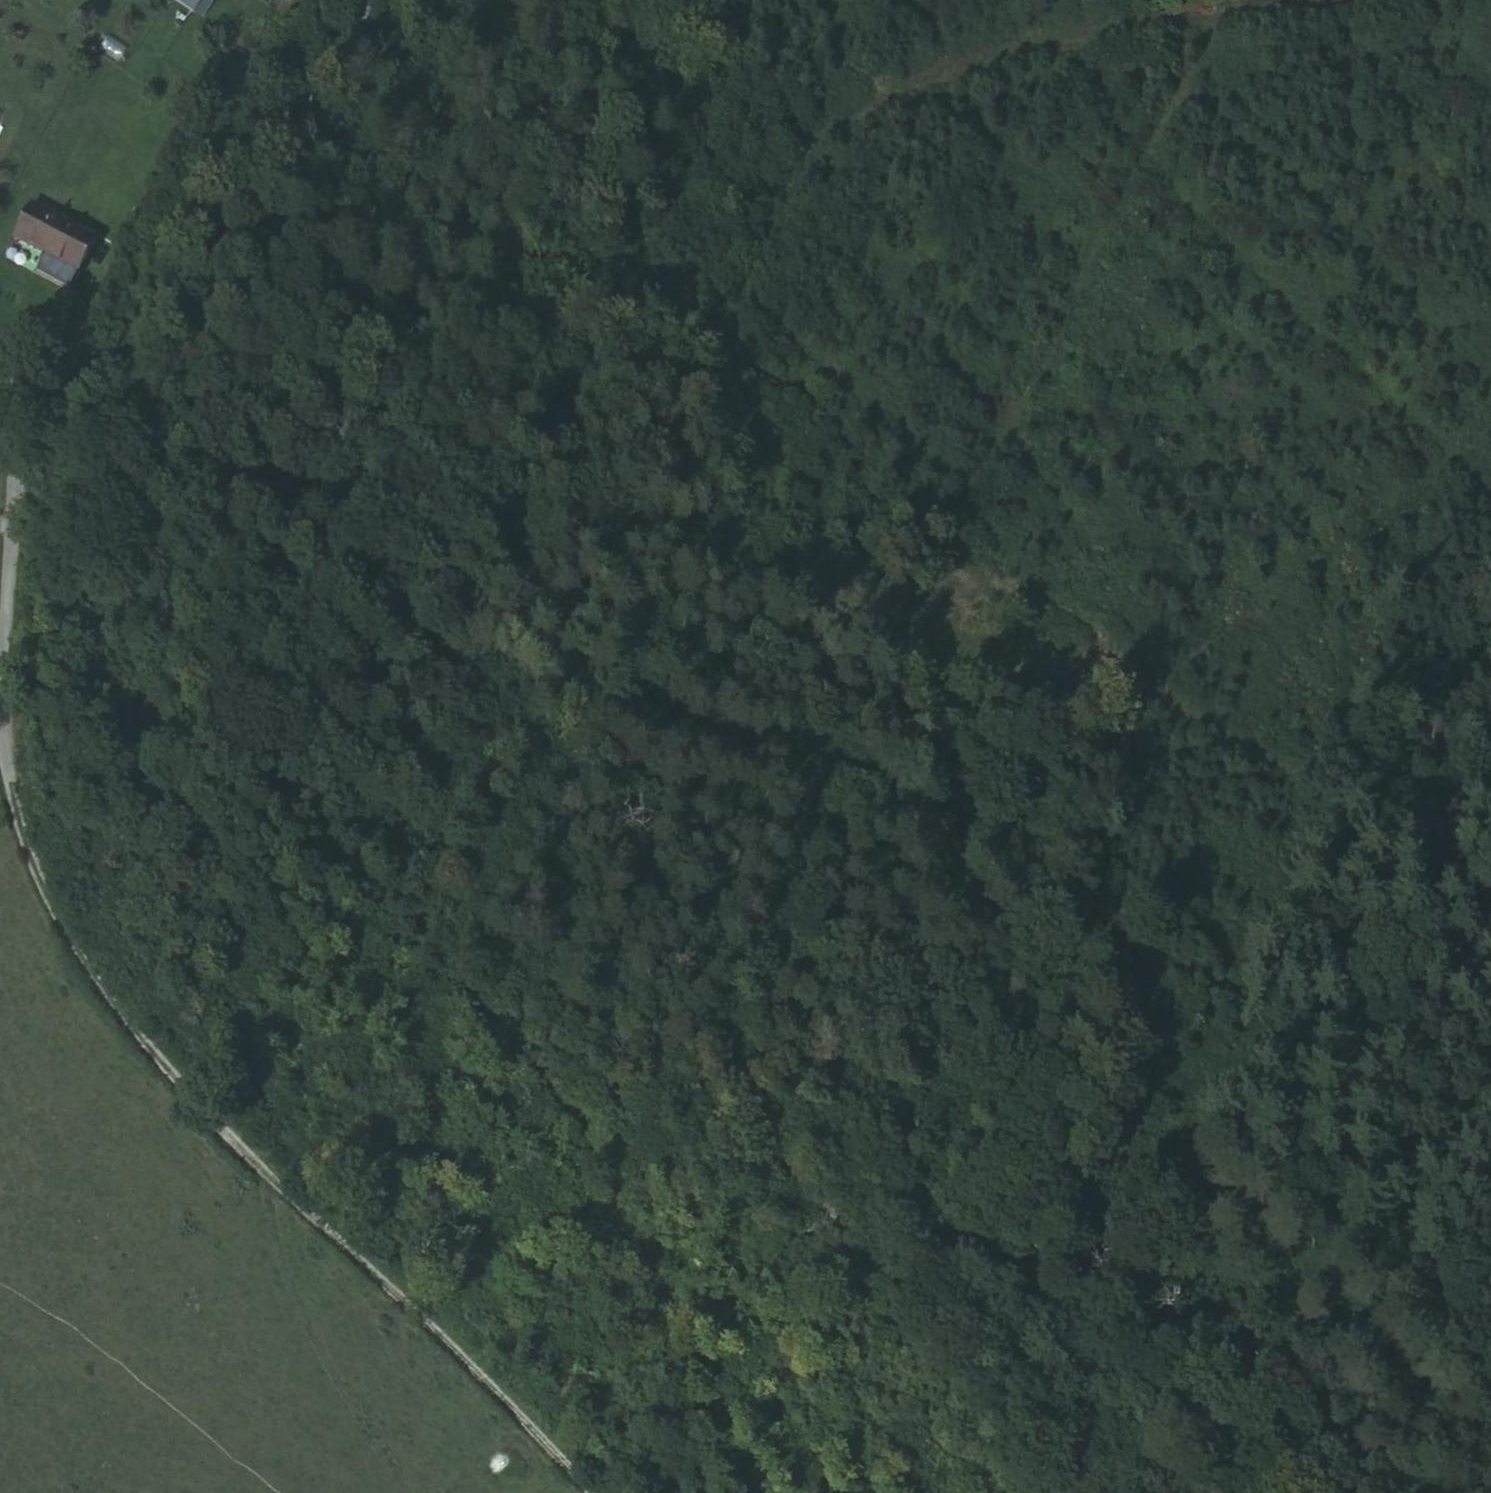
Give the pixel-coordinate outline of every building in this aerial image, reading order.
[(198,9),(204,0),(185,0),(198,9)] [(98,235),(36,203),(19,236),(81,268),(98,235)] [(81,268),(19,236),(10,254),(72,286),(81,268)]
